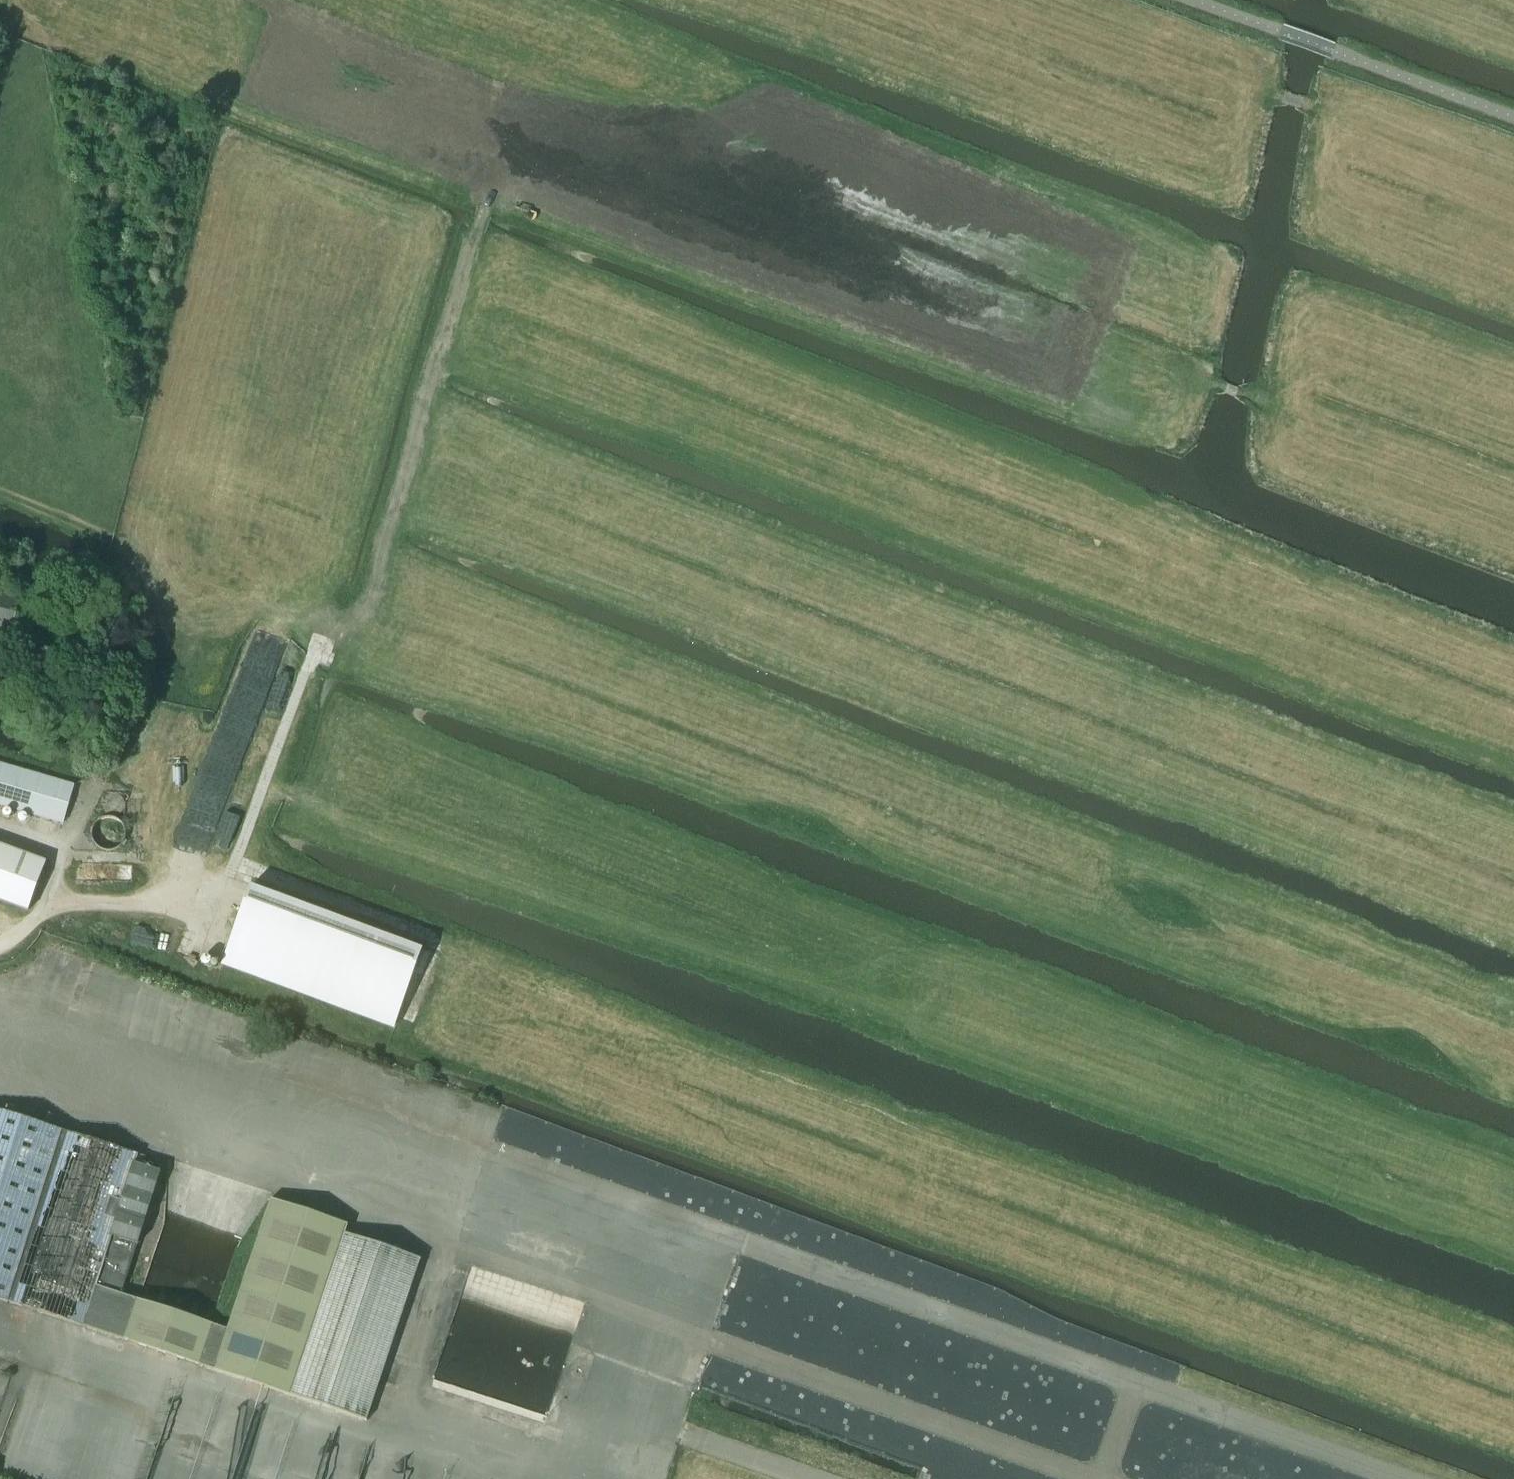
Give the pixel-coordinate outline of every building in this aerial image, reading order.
[(107,567),(96,564),(92,581),(104,584),(107,567)] [(12,634),(21,595),(0,590),(0,631),(12,634)] [(63,821),(73,783),(0,762),(0,803),(63,821)] [(123,843),(124,842),(124,840),(125,839),(125,836),(125,834),(125,833),(125,831),(125,830),(124,829),(124,827),(123,826),(122,825),(120,822),(119,821),(117,820),(116,819),(113,818),(111,818),(108,817),(105,818),(103,818),(101,819),(99,820),(96,822),(94,825),(94,826),(92,828),(92,831),(91,833),(91,834),(91,836),(92,837),(92,839),(92,840),(93,841),(94,843),(94,844),(96,846),(99,848),(101,850),(104,851),(107,851),(110,851),(111,851),(113,851),(115,850),(118,848),(120,846),(121,845),(122,844),(123,843)] [(30,911),(48,860),(0,843),(0,900),(30,911)] [(422,951),(251,887),(223,962),(394,1025),(422,951)] [(40,1313),(367,1421),(421,1259),(346,1234),(349,1225),(271,1199),(228,1330),(121,1294),(137,1245),(137,1244),(160,1173),(142,1167),(145,1157),(0,1111),(0,1300),(40,1313)]
